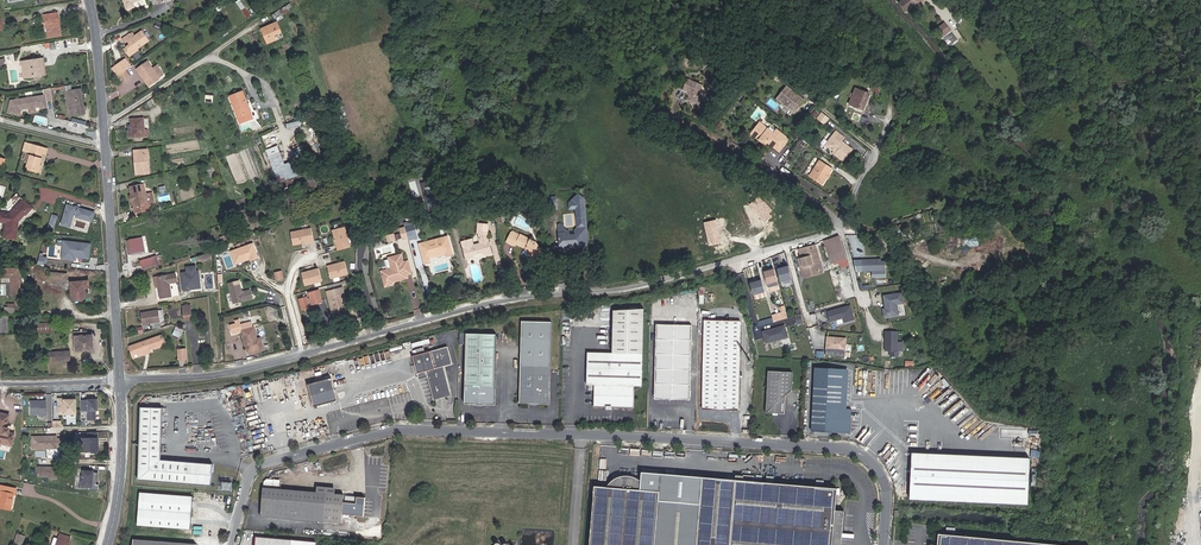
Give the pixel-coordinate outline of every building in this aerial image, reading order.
[(127,9),(134,7),(133,1),(138,0),(125,0),(127,9)] [(900,3),(906,11),(920,0),(904,0),(900,3)] [(275,20),(293,7),(290,3),(272,16),(275,20)] [(242,14),(247,21),(252,18),(247,11),(242,14)] [(56,13),(44,15),(47,37),(59,34),(56,13)] [(169,28),(155,22),(153,26),(167,32),(169,28)] [(951,31),(944,23),(935,30),(942,38),(951,31)] [(276,36),(283,33),(279,25),(263,31),(269,45),(278,41),(276,36)] [(148,40),(141,31),(132,38),(129,34),(121,40),(123,44),(128,41),(131,46),(127,49),(131,54),(148,40)] [(41,67),(40,57),(21,61),(22,67),(28,66),(30,77),(45,74),(44,66),(41,67)] [(111,66),(116,74),(132,65),(127,57),(111,66)] [(147,62),(137,70),(145,80),(146,79),(148,81),(146,82),(150,86),(165,75),(157,66),(152,69),(147,62)] [(30,77),(28,66),(22,67),(23,78),(30,77)] [(131,78),(127,70),(118,76),(123,83),(131,78)] [(699,83),(689,78),(684,89),(688,91),(690,96),(693,97),(693,99),(693,101),(695,106),(704,110),(709,100),(704,98),(701,91),(698,90),(697,88),(699,83)] [(788,85),(778,98),(793,111),(800,103),(802,104),(805,100),(788,85)] [(864,109),(869,94),(856,88),(850,104),(864,109)] [(70,115),(84,113),(80,89),(65,92),(70,115)] [(46,93),(43,94),(43,95),(46,107),(53,105),(50,92),(46,93)] [(241,124),(254,118),(252,112),(251,112),(243,92),(233,97),(238,110),(236,111),(241,124)] [(43,95),(10,101),(7,112),(18,115),(20,109),(21,107),(24,107),(26,108),(38,106),(38,108),(46,107),(43,95)] [(749,100),(743,95),(739,100),(745,105),(749,100)] [(802,104),(800,103),(793,111),(795,112),(802,104)] [(783,108),(790,115),(793,113),(785,105),(783,108)] [(830,118),(822,112),(817,118),(824,124),(830,118)] [(144,119),(132,119),(133,129),(128,129),(128,137),(145,136),(144,119)] [(752,133),(760,139),(762,137),(768,142),(780,151),(790,139),(778,129),(775,133),(761,122),(752,133)] [(835,132),(832,136),(834,137),(829,143),(834,153),(833,154),(844,162),(853,150),(842,142),(844,138),(835,132)] [(834,137),(832,136),(824,147),(830,150),(834,153),(829,143),(834,137)] [(45,154),(47,149),(25,142),(22,150),(29,152),(25,167),(39,171),(41,165),(38,164),(42,152),(45,154)] [(278,145),(266,150),(268,156),(281,151),(278,145)] [(150,173),(148,150),(135,151),(137,174),(150,173)] [(286,163),(281,151),(268,156),(277,177),(289,172),(286,163)] [(296,159),(286,163),(289,172),(277,177),(279,182),(302,173),(296,159)] [(829,176),(833,170),(820,161),(810,176),(823,185),(826,181),(825,180),(826,178),(828,175),(829,176)] [(441,207),(434,181),(422,184),(430,210),(441,207)] [(149,209),(148,204),(147,196),(145,185),(131,187),(136,212),(149,209)] [(582,210),(586,210),(584,196),(581,192),(579,192),(570,201),(571,207),(576,206),(582,206),(582,210)] [(553,203),(557,203),(556,195),(547,196),(548,204),(553,203)] [(27,211),(31,207),(22,199),(9,213),(0,212),(0,221),(6,222),(4,237),(15,238),(18,220),(20,217),(18,215),(25,208),(27,211)] [(91,221),(94,210),(65,203),(59,224),(69,227),(72,217),(91,221)] [(586,216),(586,210),(582,210),(582,206),(576,206),(577,217),(586,216)] [(25,213),(27,211),(25,208),(18,215),(20,217),(24,213),(25,213)] [(589,239),(586,216),(577,217),(578,226),(576,228),(576,233),(571,233),(568,234),(564,230),(560,231),(562,248),(566,248),(570,245),(575,244),(578,247),(587,246),(587,241),(589,239)] [(481,242),(474,243),(472,238),(463,240),(467,256),(491,250),(488,234),(489,223),(479,222),(478,231),(480,231),(479,235),(481,242)] [(559,222),(560,231),(564,230),(568,234),(571,233),(571,230),(565,226),(565,223),(562,222),(559,222)] [(405,226),(409,238),(418,236),(415,223),(406,226),(405,226)] [(896,227),(901,237),(908,233),(904,224),(896,227)] [(351,246),(345,226),(333,229),(334,233),(336,234),(336,237),(336,238),(338,249),(351,246)] [(308,227),(289,232),(292,244),(296,243),(296,242),(299,241),(301,242),(311,239),(308,227)] [(537,249),(541,246),(537,241),(521,232),(520,234),(512,230),(507,239),(516,244),(517,242),(526,247),(533,258),(540,253),(537,249)] [(395,232),(387,234),(389,242),(393,241),(393,239),(396,238),(395,232)] [(423,258),(430,257),(430,253),(445,250),(446,253),(446,255),(454,253),(448,234),(419,242),(423,258)] [(847,253),(840,234),(824,240),(825,244),(832,263),(847,259),(848,262),(875,253),(872,245),(869,246),(867,245),(864,246),(864,247),(847,253)] [(230,241),(230,239),(229,235),(221,237),(223,243),(230,241)] [(129,256),(146,252),(143,238),(127,241),(129,256)] [(56,257),(75,259),(75,257),(89,258),(90,242),(62,239),(61,248),(57,248),(56,257)] [(232,249),(237,263),(252,257),(259,255),(254,241),(232,249)] [(801,258),(807,277),(823,273),(815,245),(799,250),(801,258)] [(402,273),(407,272),(411,271),(408,259),(404,260),(402,253),(389,256),(391,266),(382,269),(386,284),(392,283),(391,276),(395,275),(396,278),(403,276),(402,273)] [(144,270),(160,264),(157,256),(141,261),(144,270)] [(803,278),(807,277),(801,258),(797,259),(803,278)] [(886,259),(862,258),(861,270),(885,271),(886,259)] [(337,262),(327,265),(331,278),(348,273),(345,260),(339,262),(339,263),(338,263),(337,262)] [(46,282),(48,264),(38,263),(35,281),(46,282)] [(66,267),(48,264),(46,282),(63,285),(66,267)] [(186,270),(181,271),(183,290),(200,289),(199,264),(185,265),(186,270)] [(780,281),(783,280),(785,285),(792,283),(787,264),(776,268),(780,281)] [(307,270),(302,272),(305,285),(322,280),(319,267),(309,270),(309,271),(308,271),(307,270)] [(763,270),(768,289),(779,286),(773,267),(763,270)] [(16,268),(0,269),(0,278),(8,277),(9,282),(9,294),(18,293),(16,268)] [(283,276),(280,269),(274,271),(277,279),(283,276)] [(173,296),(171,283),(178,282),(177,274),(158,277),(161,298),(173,296)] [(761,279),(749,282),(752,294),(764,291),(761,279)] [(240,280),(230,282),(235,302),(253,297),(251,288),(244,290),(242,290),(240,280)] [(86,281),(70,282),(71,299),(81,298),(82,298),(82,297),(83,296),(83,287),(87,287),(86,281)] [(333,311),(348,307),(342,286),(327,291),(333,311)] [(322,299),(319,289),(310,291),(312,297),(308,298),(309,300),(309,303),(322,299)] [(883,317),(899,315),(898,304),(903,303),(902,292),(883,294),(884,307),(882,307),(883,317)] [(308,298),(307,296),(300,298),(303,307),(310,305),(309,303),(309,300),(308,298)] [(772,314),(774,321),(788,318),(785,305),(780,306),(781,311),(772,314)] [(843,319),(844,322),(855,320),(852,305),(827,309),(829,321),(843,319)] [(594,406),(634,407),(635,385),(643,385),(644,353),(646,308),(612,307),(612,352),(589,351),(587,384),(595,384),(594,406)] [(192,320),(192,308),(183,308),(184,321),(192,320)] [(143,323),(162,322),(160,312),(143,313),(143,323)] [(0,313),(0,332),(7,332),(8,313),(7,313),(3,313),(0,313)] [(772,317),(759,321),(760,325),(773,321),(772,317)] [(552,322),(523,320),(522,350),(525,353),(521,356),(521,382),(524,385),(520,388),(520,402),(531,403),(533,400),(538,401),(540,403),(550,403),(550,389),(547,386),(550,383),(552,322)] [(742,408),(740,321),(704,321),(704,408),(742,408)] [(249,353),(250,353),(252,352),(252,355),(264,351),(263,349),(264,349),(261,339),(258,340),(255,328),(254,328),(252,323),(241,326),(240,322),(236,323),(236,325),(230,327),(232,334),(243,331),(249,353)] [(37,332),(53,333),(53,324),(37,323),(37,332)] [(693,400),(693,324),(656,326),(655,400),(693,400)] [(785,324),(762,330),(765,343),(788,337),(785,324)] [(183,330),(177,327),(173,334),(179,337),(183,330)] [(86,330),(74,331),(75,351),(92,349),(91,334),(87,334),(86,330)] [(890,350),(890,356),(899,356),(900,351),(904,351),(904,341),(898,341),(898,330),(885,330),(884,350),(890,350)] [(496,371),(497,333),(467,332),(466,370),(469,373),(466,376),(465,403),(475,403),(478,401),(482,401),(484,403),(496,404),(496,377),(493,374),(496,371)] [(826,335),(825,354),(845,355),(847,337),(826,335)] [(134,356),(151,350),(165,345),(162,336),(130,346),(134,356)] [(448,346),(413,355),(418,373),(427,370),(434,399),(442,397),(443,395),(446,396),(452,394),(444,366),(453,363),(448,346)] [(152,353),(151,350),(134,356),(135,359),(152,353)] [(69,360),(68,351),(50,352),(50,361),(69,360)] [(844,368),(816,367),(812,427),(849,430),(851,408),(844,408),(841,408),(843,375),(847,376),(847,371),(843,371),(844,368)] [(793,372),(769,371),(766,413),(784,414),(785,396),(791,390),(793,372)] [(337,399),(332,377),(308,383),(313,405),(337,399)] [(78,402),(71,402),(71,403),(68,403),(68,402),(68,401),(61,401),(61,416),(77,417),(78,402)] [(81,403),(81,414),(87,414),(87,424),(96,424),(96,414),(96,403),(87,403),(81,403)] [(161,407),(140,406),(137,479),(210,486),(212,463),(161,459),(161,407)] [(31,408),(31,416),(40,416),(40,417),(47,417),(47,407),(41,407),(40,408),(39,408),(31,408)] [(11,446),(14,434),(8,432),(9,428),(6,427),(9,415),(0,413),(0,443),(11,446)] [(77,432),(77,451),(95,452),(96,432),(77,432)] [(66,448),(66,441),(57,441),(57,438),(31,438),(31,451),(57,451),(58,448),(66,448)] [(685,450),(677,449),(676,459),(685,459),(685,450)] [(1031,458),(913,453),(911,497),(1029,503),(1031,458)] [(57,482),(58,470),(38,470),(38,480),(49,480),(49,482),(57,482)] [(97,485),(97,481),(98,481),(99,473),(92,473),(92,472),(83,472),(82,477),(81,476),(80,489),(89,489),(89,490),(99,491),(100,485),(97,485)] [(595,485),(589,544),(657,544),(663,492),(644,490),(644,481),(643,480),(641,478),(637,476),(634,474),(629,474),(625,474),(622,475),(619,476),(617,477),(617,478),(616,487),(595,485)] [(839,533),(845,533),(847,512),(841,512),(843,490),(706,477),(700,544),(838,544),(839,533)] [(268,479),(264,481),(261,516),(320,521),(320,523),(324,523),(324,521),(339,523),(341,494),(332,493),(280,489),(281,480),(268,479)] [(231,490),(232,481),(220,481),(220,489),(231,490)] [(0,494),(0,508),(10,510),(11,506),(10,506),(11,498),(12,498),(13,493),(15,493),(16,489),(0,485),(0,492),(1,492),(0,494)] [(193,496),(139,492),(136,525),(190,530),(193,496)] [(357,508),(346,507),(344,522),(355,524),(357,508)] [(936,531),(935,544),(1079,544),(1079,542),(936,531)] [(19,544),(22,544),(25,536),(17,534),(14,544),(19,544)] [(70,537),(59,534),(58,539),(53,537),(51,544),(67,544),(70,537)] [(257,537),(256,544),(316,544),(316,541),(257,537)]
